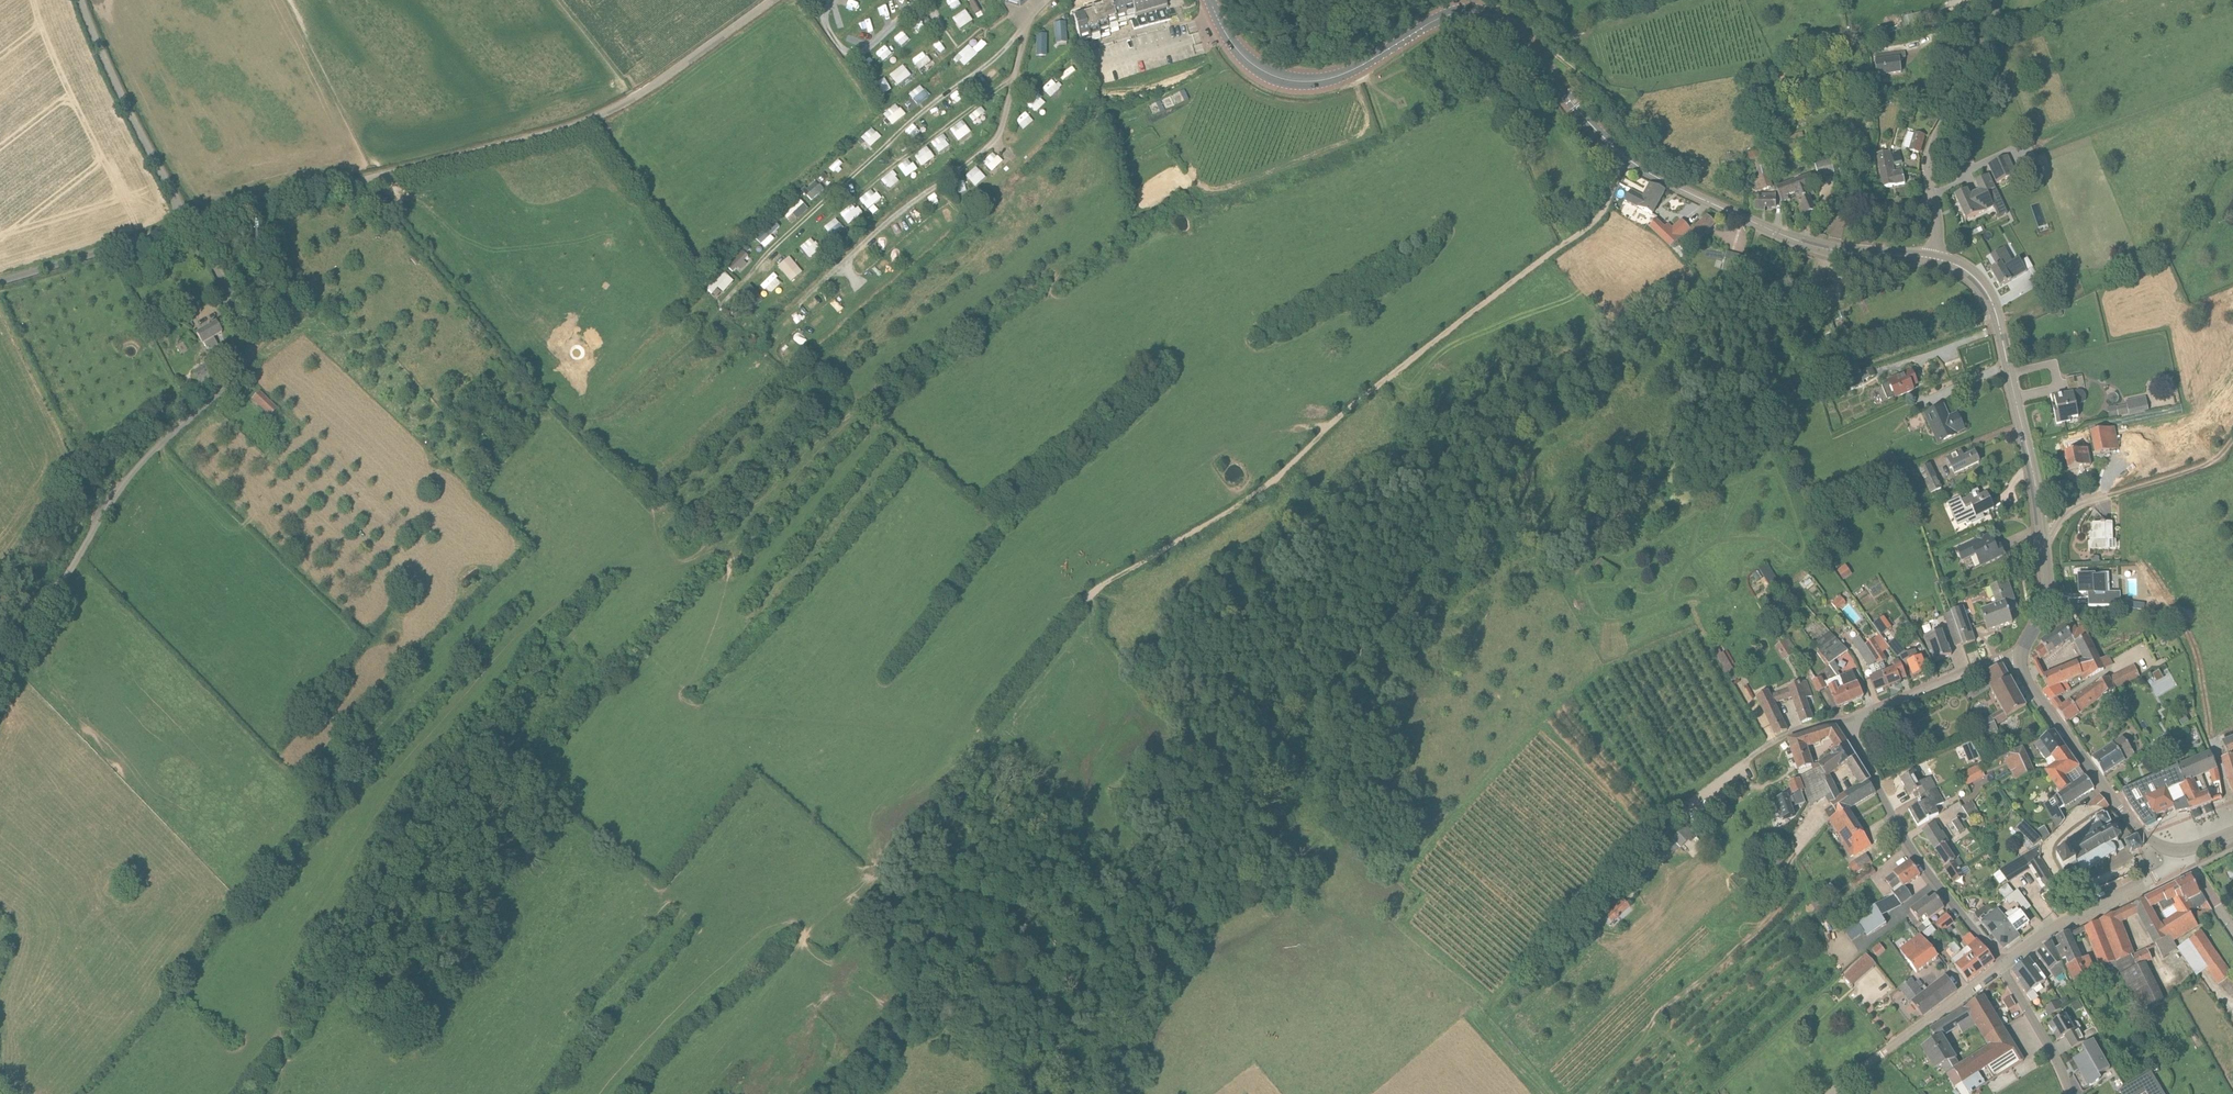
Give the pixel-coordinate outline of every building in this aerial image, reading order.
[(890,0),(882,6),(889,14),(896,9),(890,0)] [(963,5),(961,0),(950,0),(953,8),(963,5)] [(969,2),(975,14),(981,10),(975,0),(973,0),(969,2)] [(1165,0),(1110,0),(1110,2),(1101,5),(1101,7),(1091,10),(1091,13),(1073,18),(1080,43),(1090,40),(1090,37),(1099,34),(1099,32),(1108,29),(1108,26),(1117,24),(1117,21),(1135,16),(1136,18),(1131,20),(1134,30),(1171,19),(1165,0)] [(953,17),(961,28),(974,20),(967,8),(953,17)] [(873,26),(880,20),(874,13),(867,18),(873,26)] [(1055,21),(1056,43),(1068,43),(1067,20),(1055,21)] [(1005,21),(996,28),(1004,36),(1012,29),(1005,21)] [(895,37),(902,45),(911,38),(904,30),(895,37)] [(944,38),(932,46),(938,56),(950,48),(944,38)] [(956,56),(965,66),(979,53),(970,43),(956,56)] [(925,51),(913,59),(921,70),(933,61),(925,51)] [(1876,62),(1877,76),(1901,73),(1899,59),(1876,62)] [(990,78),(999,72),(993,63),(985,69),(990,78)] [(899,86),(913,75),(904,64),(890,75),(899,86)] [(928,77),(936,87),(946,79),(938,69),(928,77)] [(1055,76),(1044,86),(1052,96),(1063,85),(1055,76)] [(1999,76),(1990,79),(1995,93),(2004,90),(1999,76)] [(886,78),(874,84),(880,96),(892,90),(886,78)] [(922,83),(910,93),(919,105),(931,94),(922,83)] [(957,101),(965,92),(958,87),(951,95),(957,101)] [(1175,92),(1179,104),(1190,100),(1186,88),(1175,92)] [(1153,115),(1179,105),(1174,93),(1148,103),(1153,115)] [(1046,103),(1042,96),(1032,102),(1036,109),(1046,103)] [(1877,97),(1877,105),(1888,105),(1888,97),(1877,97)] [(894,125),(907,114),(897,102),(884,114),(894,125)] [(1017,118),(1025,128),(1035,120),(1027,110),(1017,118)] [(959,140),(972,131),(964,119),(951,128),(959,140)] [(913,138),(920,133),(915,125),(907,130),(913,138)] [(873,126),(862,136),(871,147),(883,137),(873,126)] [(941,152),(952,143),(944,133),(933,142),(941,152)] [(1910,150),(1919,153),(1924,136),(1915,133),(1910,150)] [(929,145),(915,154),(922,166),(936,158),(929,145)] [(1754,159),(1757,168),(1767,166),(1764,157),(1762,148),(1747,152),(1750,161),(1754,159)] [(994,151),(983,162),(994,172),(1004,161),(994,151)] [(1897,167),(1894,168),(1891,151),(1877,154),(1881,178),(1875,179),(1877,190),(1905,184),(1902,171),(1899,172),(1897,167)] [(1894,166),(1900,165),(1898,156),(1897,152),(1892,153),(1894,166)] [(2016,175),(2007,156),(1988,165),(1997,184),(2016,175)] [(1822,160),(1822,157),(1814,159),(1818,174),(1825,172),(1826,175),(1835,172),(1831,158),(1822,160)] [(900,164),(906,174),(915,168),(908,159),(900,164)] [(977,185),(987,176),(977,165),(967,174),(977,185)] [(894,170),(882,179),(890,189),(902,179),(894,170)] [(1759,191),(1773,187),(1769,174),(1756,178),(1759,191)] [(1814,194),(1811,187),(1814,185),(1810,175),(1776,186),(1781,202),(1786,200),(1785,196),(1795,192),(1804,216),(1815,212),(1809,196),(1814,194)] [(1999,198),(1988,176),(1975,182),(1980,191),(1970,196),(1967,191),(1955,196),(1966,220),(1994,207),(1991,202),(1999,198)] [(1638,207),(1652,215),(1665,191),(1650,183),(1638,207)] [(806,197),(810,193),(805,187),(801,190),(806,197)] [(860,198),(869,208),(879,199),(871,189),(860,198)] [(932,205),(938,201),(933,193),(927,198),(932,205)] [(1763,212),(1763,207),(1775,207),(1775,195),(1753,195),(1753,212),(1763,212)] [(1688,234),(1695,243),(1707,231),(1706,230),(1714,222),(1707,216),(1688,234)] [(845,228),(839,219),(827,227),(834,236),(845,228)] [(1664,226),(1656,220),(1651,225),(1652,225),(1650,227),(1670,248),(1674,244),(1691,229),(1682,220),(1669,231),(1664,226)] [(776,239),(772,235),(778,229),(773,224),(757,239),(766,248),(776,239)] [(801,246),(811,258),(822,249),(812,237),(801,246)] [(745,254),(750,249),(747,246),(742,250),(745,254)] [(2004,249),(1991,256),(1997,267),(1991,271),(2000,287),(2011,281),(2027,272),(2019,259),(2013,263),(2004,249)] [(1727,252),(1725,263),(1723,270),(1736,275),(1741,256),(1727,252)] [(791,282),(803,274),(790,256),(778,264),(791,282)] [(770,294),(783,282),(774,273),(762,285),(770,294)] [(753,310),(765,299),(750,283),(739,294),(753,310)] [(1804,300),(1815,302),(1817,294),(1806,291),(1804,300)] [(197,334),(203,344),(204,344),(208,351),(218,345),(214,338),(222,333),(216,323),(210,326),(209,326),(208,327),(197,334)] [(198,380),(217,369),(213,362),(194,373),(198,380)] [(1862,373),(1865,380),(1875,375),(1872,369),(1862,373)] [(1898,397),(1913,391),(1911,387),(1917,384),(1912,372),(1891,381),(1892,382),(1882,386),(1888,400),(1897,396),(1898,397)] [(1840,391),(1864,384),(1860,374),(1837,381),(1840,391)] [(2066,378),(2066,380),(2069,392),(2085,389),(2082,376),(2082,375),(2066,378)] [(271,417),(277,410),(259,393),(253,399),(271,417)] [(2079,416),(2076,404),(2074,393),(2066,395),(2065,395),(2054,398),(2055,399),(2057,410),(2054,410),(2057,424),(2071,421),(2071,418),(2079,416)] [(2129,414),(2130,414),(2149,410),(2146,397),(2126,402),(2127,405),(2129,414)] [(1956,433),(1964,429),(1957,414),(1949,418),(1944,407),(1924,416),(1929,425),(1935,422),(1943,441),(1956,434),(1956,433)] [(2118,415),(2117,408),(2116,407),(2109,408),(2111,417),(2118,415)] [(2096,454),(2118,449),(2114,428),(2091,432),(2096,454)] [(2090,465),(2087,449),(2080,451),(2080,450),(2066,454),(2064,459),(2067,462),(2069,470),(2083,467),(2090,465)] [(1956,475),(1979,462),(1975,453),(1964,458),(1961,452),(1948,460),(1956,475)] [(1889,472),(1899,467),(1892,453),(1882,458),(1889,472)] [(1930,466),(1920,471),(1931,494),(1942,489),(1930,466)] [(1994,509),(1993,508),(1987,494),(1980,497),(1978,494),(1962,501),(1961,497),(1947,503),(1948,505),(1949,505),(1950,509),(1951,509),(1954,517),(1957,515),(1958,517),(1963,515),(1967,525),(1971,523),(1983,518),(1982,515),(1994,510),(1994,509)] [(2105,523),(2101,523),(2093,523),(2093,533),(2090,533),(2091,549),(2109,549),(2109,540),(2113,540),(2112,523),(2109,523),(2105,523)] [(1981,566),(2001,556),(1998,548),(1996,549),(1989,536),(1960,549),(1965,559),(1976,554),(1981,566)] [(1852,574),(1846,565),(1837,571),(1844,580),(1852,574)] [(2104,585),(2104,576),(2097,577),(2097,574),(2078,575),(2079,593),(2082,593),(2082,594),(2084,593),(2090,592),(2090,606),(2089,606),(2089,607),(2121,605),(2121,604),(2115,604),(2114,592),(2105,593),(2105,587),(2105,585),(2104,585)] [(2018,608),(2008,580),(1991,586),(1995,597),(2002,595),(2004,603),(1997,605),(1981,610),(1988,632),(2013,623),(2009,612),(2018,608)] [(1778,594),(1785,602),(1794,596),(1787,587),(1778,594)] [(1840,595),(1831,603),(1837,610),(1846,602),(1840,595)] [(2145,603),(2137,602),(2136,609),(2144,610),(2145,603)] [(1975,641),(1970,626),(1963,607),(1951,611),(1951,613),(1951,612),(1962,643),(1963,646),(1975,641)] [(1955,646),(1962,643),(1951,612),(1951,613),(1944,615),(1955,646)] [(2073,637),(2082,657),(2095,651),(2083,628),(2077,630),(2066,615),(2049,627),(2054,634),(2041,643),(2043,646),(2035,651),(2037,654),(2032,658),(2035,663),(2073,637)] [(1884,617),(1873,624),(1881,636),(1892,628),(1884,617)] [(1935,661),(1952,655),(1948,646),(1946,646),(1941,630),(1924,635),(1929,652),(1932,651),(1935,661)] [(1841,676),(1838,672),(1841,670),(1834,661),(1848,651),(1830,632),(1813,644),(1819,652),(1826,662),(1829,665),(1838,677),(1840,676),(1841,676)] [(1874,640),(1866,646),(1878,663),(1888,687),(1901,682),(1900,680),(1907,677),(1900,661),(1893,663),(1896,669),(1886,673),(1884,670),(1886,669),(1883,662),(1887,660),(1880,649),(1887,645),(1884,642),(1881,636),(1874,640)] [(1859,637),(1853,641),(1870,667),(1874,665),(1877,673),(1878,676),(1871,679),(1876,692),(1888,687),(1878,663),(1866,646),(1859,637)] [(1789,638),(1785,641),(1792,652),(1796,649),(1789,638)] [(1906,653),(1895,639),(1888,645),(1900,659),(1903,667),(1909,665),(1913,677),(1927,671),(1922,658),(1918,659),(1915,650),(1906,653)] [(1793,655),(1784,641),(1775,647),(1784,661),(1793,655)] [(1722,653),(1720,650),(1715,653),(1731,681),(1738,678),(1723,653),(1722,653)] [(2100,660),(2095,651),(2082,657),(2083,657),(2087,665),(2080,668),(2077,663),(2043,678),(2048,690),(2068,685),(2067,683),(2080,675),(2083,680),(2104,669),(2100,660)] [(1824,663),(1826,662),(1819,652),(1817,653),(1824,663)] [(1803,669),(1808,676),(1812,672),(1807,665),(1803,669)] [(2124,685),(2140,677),(2133,665),(2117,673),(2124,685)] [(1995,726),(2026,708),(2003,666),(1984,672),(1993,690),(1990,691),(2002,710),(1981,722),(1987,735),(1998,731),(1995,726)] [(1852,671),(1841,676),(1840,676),(1851,703),(1852,702),(1853,703),(1858,701),(1858,700),(1864,697),(1852,671)] [(2157,671),(2150,675),(2155,683),(2162,679),(2157,671)] [(1829,687),(1837,708),(1851,703),(1840,676),(1838,677),(1824,683),(1821,678),(1812,682),(1818,693),(1829,687)] [(2067,723),(2102,697),(2102,696),(2115,689),(2109,678),(2101,682),(2094,685),(2069,701),(2057,711),(2067,723)] [(1800,682),(1789,686),(1787,686),(1788,689),(1771,695),(1769,690),(1758,696),(1776,736),(1787,730),(1775,703),(1791,697),(1802,723),(1813,719),(1805,698),(1812,696),(1806,680),(1800,682)] [(2070,690),(2068,685),(2048,690),(2043,693),(2051,702),(2070,690)] [(2182,725),(2188,721),(2185,717),(2179,721),(2182,725)] [(1833,755),(1848,745),(1835,727),(1831,727),(1816,730),(1789,740),(1799,770),(1812,766),(1813,765),(1807,748),(1821,744),(1821,743),(1829,740),(1834,747),(1830,750),(1833,755)] [(2046,761),(2066,748),(2054,732),(2040,740),(2045,747),(2039,751),(2046,761)] [(2170,735),(2153,745),(2158,754),(2175,744),(2170,735)] [(2120,740),(2092,759),(2104,776),(2126,761),(2131,757),(2135,755),(2124,738),(2120,740)] [(2222,742),(2228,757),(2222,758),(2232,787),(2231,787),(2232,789),(2232,791),(2232,738),(2222,742)] [(1969,763),(1981,758),(1971,742),(1962,746),(1969,763)] [(1870,781),(1860,765),(1853,753),(1848,745),(1833,755),(1818,765),(1821,768),(1800,777),(1810,805),(1836,790),(1827,774),(1839,768),(1847,763),(1861,786),(1831,804),(1832,807),(1825,811),(1831,820),(1848,809),(1876,792),(1869,781),(1870,781)] [(2011,772),(2012,774),(2032,767),(2024,748),(2009,754),(2015,770),(2011,772)] [(2066,748),(2046,761),(2051,768),(2047,771),(2061,792),(2085,776),(2083,774),(2079,770),(2080,769),(2078,767),(2079,767),(2066,748)] [(2212,784),(2220,782),(2218,771),(2211,753),(2177,767),(2183,785),(2181,786),(2190,811),(2211,803),(2202,777),(2210,773),(2212,784)] [(1961,775),(1967,786),(1985,777),(1979,765),(1961,775)] [(2035,773),(2032,767),(2012,774),(2016,782),(2035,773)] [(2157,821),(2155,817),(2162,814),(2168,812),(2175,810),(2176,814),(2190,811),(2181,786),(2183,785),(2177,767),(2122,792),(2130,808),(2144,827),(2144,828),(2145,827),(2149,825),(2149,824),(2151,823),(2152,823),(2156,822),(2157,821)] [(1918,797),(1936,787),(1930,777),(1921,782),(1915,771),(1901,780),(1909,795),(1915,792),(1915,793),(1916,792),(1918,797)] [(2057,828),(2065,819),(2060,810),(2094,789),(2085,777),(2054,798),(2046,803),(2052,814),(2050,815),(2057,828)] [(1792,808),(1798,806),(1806,803),(1798,780),(1790,783),(1795,796),(1789,798),(1788,796),(1777,800),(1783,820),(1795,816),(1792,808)] [(2025,788),(2021,782),(2017,785),(2021,791),(2023,790),(2023,789),(2025,788)] [(1918,798),(1919,798),(1922,804),(1921,804),(1909,810),(1918,827),(1939,815),(1935,808),(1945,803),(1936,787),(1918,797),(1918,798)] [(2105,803),(2101,798),(2102,798),(2101,797),(2100,797),(2090,806),(2099,807),(2105,809),(2108,806),(2106,803),(2105,803)] [(2223,798),(2213,799),(2214,807),(2224,806),(2223,798)] [(1979,812),(1972,801),(1962,807),(1969,818),(1979,812)] [(1831,820),(1844,840),(1842,841),(1852,857),(1870,846),(1848,809),(1831,820)] [(2109,827),(2108,824),(2111,822),(2107,815),(2102,813),(2090,819),(2093,825),(2091,826),(2092,828),(2086,831),(2085,830),(2084,830),(2085,832),(2079,835),(2078,834),(2077,834),(2078,836),(2073,839),(2072,838),(2070,838),(2071,840),(2066,843),(2065,841),(2064,842),(2069,852),(2057,859),(2070,882),(2083,875),(2084,874),(2083,872),(2087,870),(2088,872),(2090,871),(2088,869),(2094,866),(2096,868),(2097,867),(2096,865),(2101,862),(2102,864),(2103,863),(2102,861),(2107,858),(2109,860),(2110,859),(2109,857),(2114,854),(2115,856),(2117,855),(2116,853),(2124,848),(2121,842),(2118,842),(2117,840),(2120,836),(2122,836),(2122,834),(2120,834),(2117,829),(2118,828),(2117,827),(2115,829),(2111,829),(2110,826),(2109,827)] [(1959,834),(1965,830),(1958,818),(1952,822),(1959,834)] [(1677,831),(1679,833),(1673,839),(1681,847),(1689,840),(1691,843),(1697,837),(1685,824),(1677,831)] [(1924,831),(1937,850),(1944,845),(1949,842),(1942,833),(1940,834),(1934,825),(1924,831)] [(2022,832),(2035,846),(2041,839),(2028,826),(2022,832)] [(2044,839),(2050,835),(2045,826),(2038,830),(2044,839)] [(2126,842),(2130,852),(2131,853),(2131,852),(2132,853),(2140,849),(2141,848),(2142,848),(2142,847),(2138,837),(2137,837),(2137,836),(2136,837),(2136,836),(2134,837),(2126,841),(2126,842)] [(1954,861),(1953,858),(1957,855),(1949,842),(1944,845),(1937,850),(1936,851),(1946,866),(1944,867),(1954,883),(1965,877),(1959,868),(1954,861)] [(2008,882),(2031,868),(2038,879),(2047,894),(2041,899),(2052,913),(2059,908),(2063,904),(2066,902),(2066,901),(2057,886),(2041,859),(2040,856),(2039,854),(2039,851),(2038,849),(2039,847),(2026,854),(2000,870),(2008,882)] [(1867,854),(1858,860),(1849,865),(1854,872),(1871,861),(1867,854)] [(1954,861),(1959,868),(1963,865),(1959,858),(1954,861)] [(1920,876),(1910,862),(1893,873),(1894,874),(1886,880),(1893,890),(1891,890),(1893,893),(1894,895),(1895,894),(1902,905),(1912,897),(1905,887),(1920,876)] [(1968,866),(1962,870),(1965,876),(1971,872),(1968,866)] [(1856,887),(1869,878),(1864,872),(1851,881),(1856,887)] [(2201,907),(2203,910),(2200,913),(2198,911),(2194,914),(2201,921),(2207,916),(2212,911),(2202,894),(2201,894),(2192,880),(2188,878),(2171,886),(2184,911),(2162,925),(2173,941),(2198,925),(2189,912),(2193,910),(2201,907)] [(1999,890),(2006,899),(2011,895),(2014,893),(2007,884),(1999,890)] [(2159,923),(2162,925),(2184,911),(2171,886),(2160,892),(2153,896),(2146,899),(2145,900),(2159,923)] [(2011,895),(2018,904),(2025,898),(2018,890),(2011,895)] [(1821,916),(1830,910),(1821,896),(1811,902),(1821,916)] [(1930,901),(1927,898),(1910,911),(1912,913),(1908,916),(1916,927),(1922,923),(1920,921),(1926,917),(1928,920),(1944,908),(1936,897),(1930,901)] [(2130,907),(2100,922),(2121,975),(2146,963),(2152,960),(2148,951),(2134,957),(2132,953),(2117,925),(2138,915),(2139,917),(2162,958),(2178,948),(2173,941),(2162,925),(2159,923),(2145,900),(2130,907)] [(1624,901),(1608,916),(1612,921),(1629,906),(1624,901)] [(1975,914),(1978,919),(1980,917),(1986,913),(1991,909),(1987,905),(1975,914)] [(1887,924),(1882,917),(1875,906),(1856,918),(1867,936),(1887,924)] [(2008,921),(2000,910),(1999,911),(1997,909),(1988,916),(1986,913),(1980,917),(1982,920),(1990,930),(1993,934),(2008,921)] [(2017,932),(2029,923),(2018,910),(2014,913),(2013,911),(2006,916),(2010,920),(2008,921),(2017,932)] [(1947,915),(1938,921),(1936,923),(1942,931),(1953,923),(1947,915)] [(2015,934),(2017,933),(2017,932),(2008,921),(1993,934),(2004,947),(2005,946),(2006,947),(2009,944),(2008,943),(2009,943),(2009,942),(2007,940),(2015,934)] [(1911,928),(1907,922),(1901,927),(1905,932),(1911,928)] [(2115,963),(2098,923),(2085,929),(2102,968),(2115,963)] [(1926,929),(1922,924),(1916,929),(1920,933),(1926,929)] [(1936,931),(1932,925),(1923,933),(1927,938),(1936,931)] [(2219,984),(2231,975),(2200,932),(2188,941),(2219,984)] [(2082,962),(2070,936),(2069,933),(2056,938),(2061,947),(2055,950),(2060,961),(2066,958),(2069,964),(2067,965),(2077,984),(2096,974),(2089,959),(2082,962)] [(1907,961),(1930,945),(1920,934),(1900,950),(1907,961)] [(1994,962),(1988,954),(1983,947),(1977,940),(1976,941),(1970,934),(1962,940),(1968,947),(1962,952),(1967,958),(1971,955),(1983,971),(1994,962)] [(1883,948),(1879,943),(1872,950),(1876,954),(1883,948)] [(2060,961),(2055,950),(2051,943),(2050,943),(2037,954),(2036,954),(2042,963),(2054,978),(2065,970),(2060,961)] [(1907,961),(1910,965),(1917,973),(1938,957),(1930,945),(1907,961)] [(1971,955),(1967,958),(1962,952),(1952,960),(1956,966),(1955,967),(1968,983),(1983,971),(1971,955)] [(2027,996),(2045,981),(2029,960),(2012,973),(2020,983),(2019,985),(2027,996)] [(2149,963),(2124,974),(2142,1015),(2167,1004),(2149,963)] [(1853,985),(1866,972),(1858,964),(1845,977),(1853,985)] [(1939,1004),(1957,991),(1946,977),(1928,990),(1939,1004)] [(1914,983),(1910,978),(1900,987),(1923,1017),(1939,1004),(1928,990),(1924,985),(1923,986),(1918,990),(1914,983)] [(1919,980),(1914,983),(1918,990),(1923,986),(1919,980)] [(2011,997),(2003,1002),(2006,1006),(2013,1001),(2011,997)] [(2070,1003),(2066,997),(2060,1000),(2064,1006),(2070,1003)] [(1976,1026),(1977,1025),(1986,1040),(2003,1029),(1983,998),(1965,1009),(1976,1026)] [(2013,1001),(2006,1006),(2008,1010),(2015,1005),(2013,1001)] [(2050,1016),(2062,1008),(2058,1001),(2045,1009),(2050,1016)] [(1955,1017),(1954,1016),(1931,1031),(1933,1034),(1932,1035),(1933,1035),(1936,1039),(1923,1047),(1937,1069),(1941,1067),(1946,1075),(1960,1066),(1955,1060),(1941,1037),(1958,1027),(1962,1034),(1976,1026),(1965,1009),(1962,1011),(1963,1012),(1960,1013),(1955,1016),(1955,1017)] [(2094,1026),(2084,1032),(2078,1023),(2074,1022),(2071,1023),(2066,1015),(2049,1025),(2058,1041),(2065,1036),(2072,1048),(2098,1033),(2094,1026)] [(2003,1029),(1986,1040),(1990,1047),(1960,1066),(1946,1075),(1955,1087),(1961,1083),(1962,1084),(1965,1089),(1982,1079),(1978,1073),(1987,1068),(1994,1080),(2000,1076),(2024,1061),(2023,1060),(2003,1029)] [(2162,1039),(2157,1042),(2163,1056),(2169,1053),(2162,1039)] [(2081,1090),(2099,1080),(2101,1079),(2099,1075),(2110,1069),(2094,1041),(2082,1048),(2086,1054),(2075,1060),(2079,1068),(2083,1065),(2085,1069),(2073,1076),(2081,1090)] [(2147,1093),(2164,1093),(2151,1072),(2125,1087),(2129,1093),(2140,1093),(2145,1091),(2147,1093)]
